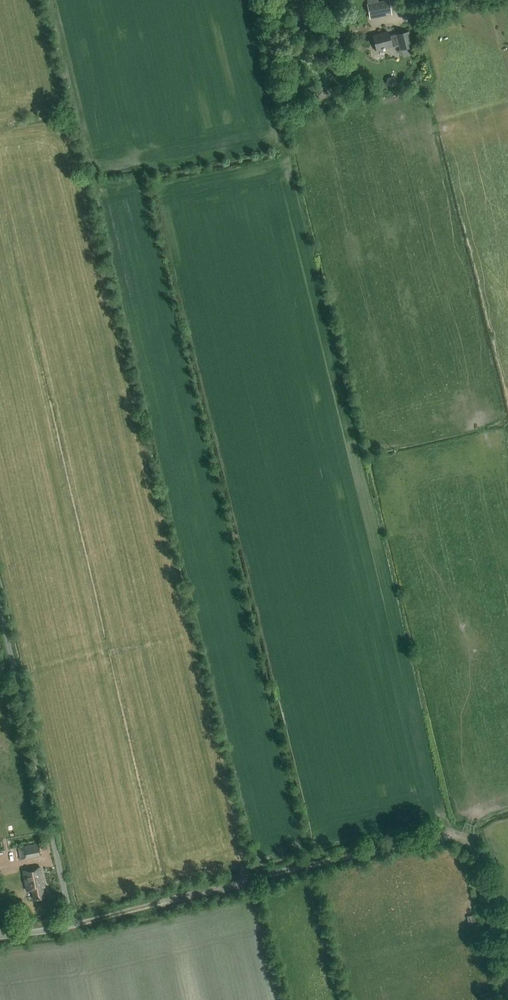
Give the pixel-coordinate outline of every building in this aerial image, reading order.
[(367,4),(370,19),(386,16),(386,14),(391,13),(388,0),(386,0),(367,4)] [(412,47),(408,31),(389,36),(388,32),(374,36),(377,50),(392,46),(393,46),(399,45),(400,50),(412,47)] [(391,76),(388,78),(387,81),(388,85),(392,86),(395,84),(396,81),(395,77),(391,76)] [(18,847),(20,859),(39,856),(37,843),(18,847)] [(34,899),(44,897),(41,884),(44,883),(40,866),(23,870),(27,890),(32,889),(34,899)] [(474,914),(466,916),(469,926),(476,924),(474,914)]
